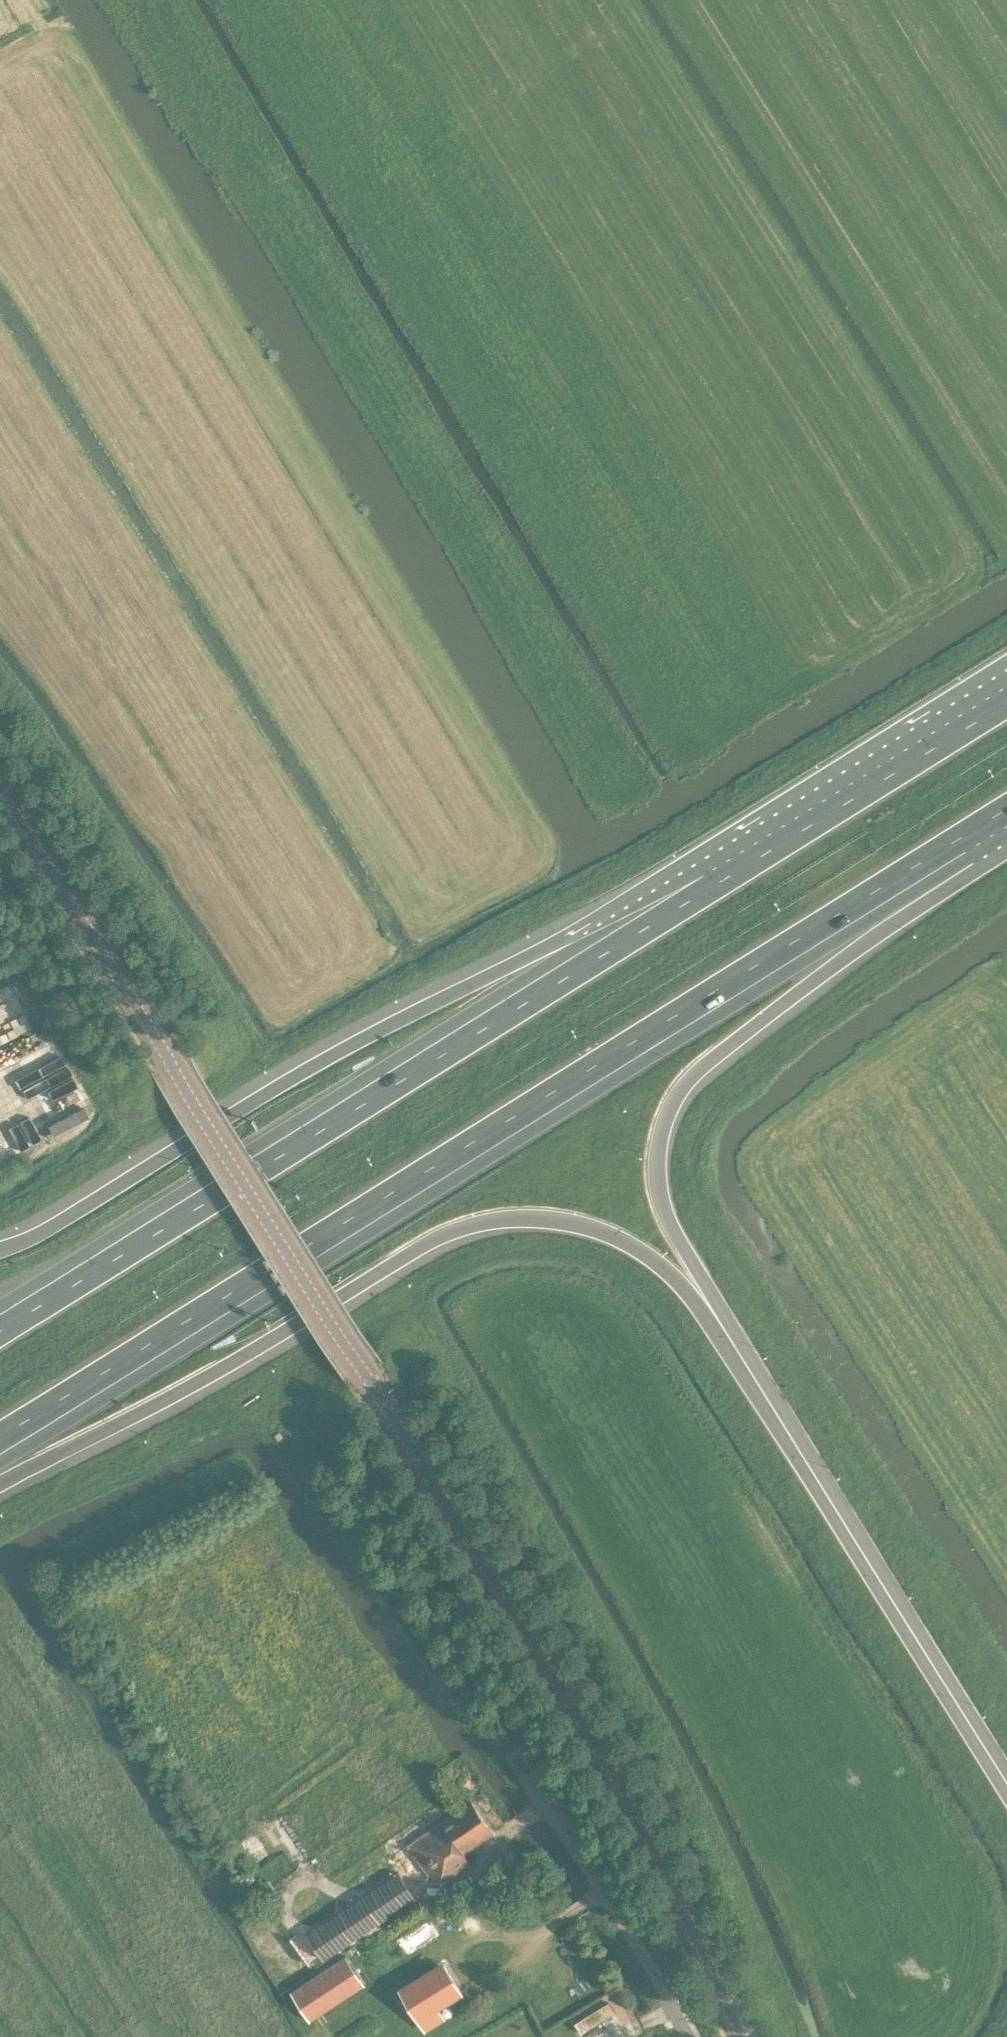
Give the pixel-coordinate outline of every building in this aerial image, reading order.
[(84,1103),(49,1121),(54,1132),(90,1115),(84,1103)] [(27,1150),(49,1140),(44,1129),(22,1140),(27,1150)] [(441,1821),(408,1844),(429,1874),(433,1871),(438,1879),(457,1877),(473,1865),(463,1851),(493,1831),(472,1801),(441,1821)] [(395,1866),(336,1908),(354,1935),(413,1893),(395,1866)] [(336,1908),(307,1930),(325,1956),(354,1935),(336,1908)] [(395,1927),(385,1933),(391,1944),(395,1941),(405,1957),(441,1935),(431,1919),(401,1937),(395,1927)] [(346,1955),(291,1990),(309,2019),(364,1984),(346,1955)] [(435,2006),(458,1992),(440,1964),(399,1989),(423,2028),(441,2017),(435,2006)]
